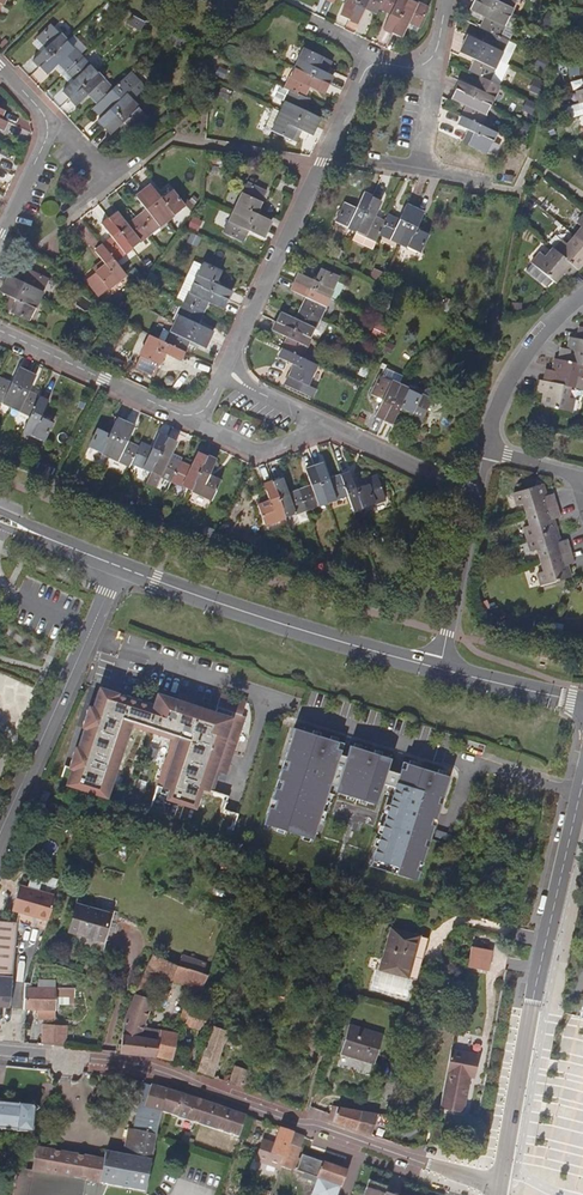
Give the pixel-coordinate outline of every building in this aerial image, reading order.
[(348,1),(341,17),(350,21),(360,0),(346,0),(348,1)] [(350,21),(359,25),(366,10),(377,15),(380,10),(384,0),(360,0),(350,21)] [(406,0),(384,0),(380,10),(391,16),(383,31),(392,35),(408,1),(406,0)] [(476,1),(510,17),(512,13),(519,0),(496,0),(476,0),(476,1)] [(427,10),(408,1),(392,35),(401,39),(408,24),(419,29),(427,10)] [(508,21),(510,17),(476,1),(471,9),(487,18),(482,29),(490,32),(501,37),(508,21)] [(558,15),(549,10),(541,28),(550,32),(558,15)] [(520,17),(512,13),(510,17),(518,21),(520,17)] [(510,17),(508,21),(517,25),(518,21),(510,17)] [(34,60),(40,67),(68,41),(53,26),(38,40),(46,49),(34,60)] [(499,60),(509,41),(501,37),(490,32),(485,44),(469,36),(465,44),(499,60)] [(256,36),(252,44),(261,48),(264,40),(256,36)] [(552,41),(544,37),(540,48),(548,51),(552,41)] [(83,57),(68,41),(40,67),(47,75),(60,63),(68,71),(83,57)] [(518,45),(509,41),(499,60),(509,65),(518,45)] [(90,42),(85,47),(89,51),(94,46),(90,42)] [(490,81),(499,60),(465,44),(461,53),(476,60),(471,72),(481,76),(490,81)] [(304,49),(294,68),(330,85),(334,77),(317,69),(322,58),(304,49)] [(98,73),(83,57),(68,71),(76,80),(64,92),(71,99),(98,73)] [(549,62),(540,58),(536,66),(545,70),(549,62)] [(503,87),(513,66),(509,65),(499,60),(490,81),(500,85),(503,87)] [(229,68),(220,64),(216,72),(225,76),(229,68)] [(294,68),(285,88),(291,91),(304,97),(309,86),(325,95),(330,85),(294,68)] [(113,89),(98,73),(71,99),(77,106),(90,94),(99,103),(103,99),(113,89)] [(490,105),(500,85),(490,81),(481,76),(476,88),(460,81),(456,89),(490,105)] [(234,89),(222,84),(218,91),(230,97),(234,89)] [(98,121),(105,128),(133,101),(117,85),(113,89),(103,99),(111,109),(98,121)] [(577,90),(580,102),(568,106),(566,111),(567,115),(572,118),(582,114),(582,88),(577,90)] [(481,124),(490,105),(456,89),(452,97),(468,105),(462,116),(481,124)] [(291,91),(282,111),(317,127),(321,118),(305,111),(310,100),(304,97),(291,91)] [(538,105),(527,100),(523,110),(533,115),(538,105)] [(148,117),(133,101),(105,128),(112,134),(124,122),(133,131),(148,117)] [(272,130),(291,140),(296,128),(303,130),(313,135),(317,127),(282,111),(275,107),(267,123),(274,127),(272,130)] [(488,152),(498,132),(481,124),(462,116),(458,124),(475,133),(470,143),(488,152)] [(531,127),(524,124),(521,132),(527,136),(531,127)] [(297,142),(303,130),(296,128),(291,140),(297,142)] [(151,185),(144,191),(168,221),(185,207),(172,192),(162,199),(151,185)] [(247,185),(233,213),(268,229),(272,221),(256,213),(265,194),(247,185)] [(147,211),(138,218),(150,234),(168,221),(144,191),(136,197),(147,211)] [(337,222),(357,231),(373,197),(364,193),(357,209),(346,204),(337,222)] [(466,208),(477,210),(479,197),(468,195),(466,208)] [(357,231),(377,241),(380,234),(385,222),(374,217),(382,201),(373,197),(357,231)] [(380,234),(400,243),(416,209),(407,204),(399,221),(388,216),(385,222),(380,234)] [(424,213),(416,209),(400,243),(419,252),(428,234),(417,229),(424,213)] [(116,212),(110,217),(133,248),(150,234),(138,218),(128,226),(116,212)] [(264,239),(268,229),(233,213),(224,234),(242,242),(247,231),(264,239)] [(574,235),(582,243),(582,216),(578,222),(582,226),(574,235)] [(113,238),(103,245),(116,261),(133,248),(110,217),(102,224),(113,238)] [(197,221),(192,218),(189,224),(193,227),(197,221)] [(377,241),(357,231),(353,240),(373,250),(377,241)] [(203,237),(191,232),(187,239),(191,241),(190,242),(198,246),(203,237)] [(574,235),(568,243),(563,239),(555,249),(577,268),(582,261),(582,243),(574,235)] [(100,296),(127,275),(116,261),(103,245),(96,251),(106,265),(87,280),(100,296)] [(546,284),(550,278),(554,282),(562,273),(568,277),(577,268),(555,249),(552,247),(544,256),(539,252),(525,269),(540,282),(541,280),(546,284)] [(203,264),(194,283),(228,300),(232,291),(216,283),(221,272),(203,264)] [(138,270),(130,276),(134,282),(142,276),(138,270)] [(299,273),(295,281),(330,298),(339,278),(320,270),(315,281),(299,273)] [(9,275),(5,284),(39,300),(49,280),(31,272),(25,282),(9,275)] [(224,309),(228,300),(194,283),(186,279),(178,296),(186,300),(184,303),(203,312),(208,301),(224,309)] [(321,318),(330,298),(295,281),(291,291),(307,298),(302,309),(321,318)] [(1,293),(12,298),(6,309),(12,311),(30,320),(39,300),(5,284),(1,293)] [(447,296),(442,307),(448,310),(454,299),(447,296)] [(197,323),(203,312),(184,303),(175,323),(209,340),(214,331),(197,323)] [(321,319),(321,318),(302,309),(296,321),(280,313),(276,322),(311,338),(316,328),(324,333),(328,323),(321,319)] [(302,357),(311,338),(276,322),(272,330),(288,338),(283,349),(302,357)] [(205,348),(209,340),(175,323),(171,332),(166,342),(184,351),(189,341),(205,348)] [(171,332),(164,328),(159,339),(166,342),(171,332)] [(180,360),(184,351),(166,342),(149,335),(134,366),(153,375),(163,352),(180,360)] [(561,347),(558,360),(582,364),(582,339),(577,338),(571,337),(569,349),(561,347)] [(309,385),(318,365),(302,357),(283,349),(279,358),(295,366),(286,385),(313,398),(317,389),(309,385)] [(582,376),(582,364),(558,360),(556,359),(554,371),(545,369),(543,381),(570,386),(575,387),(577,375),(582,376)] [(370,369),(362,365),(359,374),(366,377),(370,369)] [(12,405),(28,371),(18,367),(11,382),(1,377),(0,378),(0,400),(12,405)] [(376,415),(385,420),(401,385),(400,384),(403,376),(386,368),(382,377),(380,376),(372,394),(383,400),(376,415)] [(12,405),(31,415),(40,397),(29,391),(37,375),(28,371),(12,405)] [(577,375),(575,387),(582,388),(582,376),(577,375)] [(568,397),(570,386),(543,381),(539,380),(536,392),(544,393),(542,404),(571,410),(574,398),(568,397)] [(350,384),(347,389),(355,393),(358,387),(350,384)] [(422,395),(401,385),(385,420),(394,424),(401,408),(411,412),(410,417),(422,423),(433,400),(422,395)] [(422,395),(433,400),(435,401),(438,395),(437,393),(428,388),(425,389),(422,395)] [(48,401),(40,397),(31,415),(24,431),(44,440),(52,422),(41,417),(48,401)] [(91,447),(110,456),(126,422),(117,418),(110,434),(99,429),(91,447)] [(135,427),(126,422),(110,456),(130,466),(132,462),(139,447),(128,442),(135,427)] [(132,462),(152,472),(168,437),(159,432),(151,449),(141,443),(139,447),(132,462)] [(152,472),(172,481),(181,462),(170,457),(178,440),(168,437),(152,472)] [(172,481),(192,490),(208,455),(198,451),(191,467),(181,462),(172,481)] [(217,459),(208,455),(192,490),(211,499),(220,481),(209,475),(217,459)] [(329,503),(349,496),(342,476),(330,480),(325,464),(316,467),(329,503)] [(307,510),(329,503),(316,467),(306,470),(312,486),(301,491),(307,510)] [(351,473),(342,476),(349,496),(355,514),(387,502),(379,478),(368,482),(369,486),(357,490),(351,473)] [(287,518),(307,510),(301,491),(289,496),(283,479),(274,482),(287,518)] [(266,525),(287,518),(274,482),(265,485),(271,501),(260,505),(266,525)] [(526,514),(556,504),(553,493),(545,495),(542,483),(513,492),(517,504),(522,503),(526,514)] [(527,538),(556,530),(552,518),(560,516),(556,504),(526,514),(529,525),(524,526),(527,538)] [(539,559),(571,550),(567,539),(560,541),(556,530),(527,538),(531,550),(537,549),(539,559)] [(567,564),(575,561),(571,550),(539,559),(543,570),(538,571),(542,584),(570,576),(567,564)] [(65,767),(61,778),(71,781),(69,788),(107,800),(131,727),(173,740),(150,810),(231,837),(239,815),(224,810),(228,797),(212,792),(219,771),(226,774),(245,717),(241,716),(246,702),(221,694),(215,711),(158,692),(154,705),(100,687),(93,708),(89,706),(82,729),(84,729),(78,748),(76,747),(69,768),(65,767)] [(420,878),(451,773),(404,759),(400,772),(389,768),(392,756),(351,743),(347,755),(341,753),(344,741),(295,727),(266,824),(316,838),(331,788),(390,806),(373,864),(420,878)] [(11,909),(49,920),(56,894),(19,884),(11,909)] [(78,905),(71,931),(103,940),(110,914),(78,905)] [(0,921),(0,1006),(10,1006),(18,922),(0,921)] [(420,935),(391,928),(380,970),(408,977),(411,965),(420,935)] [(489,950),(472,947),(468,965),(486,968),(489,950)] [(165,977),(186,984),(191,969),(175,964),(153,954),(146,970),(165,977)] [(251,967),(234,992),(241,997),(259,973),(251,967)] [(191,969),(186,984),(201,990),(209,974),(191,969)] [(164,980),(165,977),(146,970),(124,1019),(120,1052),(156,1055),(177,1062),(185,1066),(186,1058),(174,1054),(179,1033),(148,1027),(149,1023),(146,1022),(150,1007),(156,1009),(158,1001),(146,996),(153,976),(164,980)] [(41,986),(27,986),(26,1009),(43,1010),(60,1011),(61,994),(74,995),(74,988),(55,987),(56,980),(42,979),(41,986)] [(42,1019),(60,1020),(60,1011),(43,1010),(42,1019)] [(45,1024),(43,1045),(67,1047),(68,1025),(45,1024)] [(350,1024),(341,1053),(374,1063),(383,1035),(350,1024)] [(212,1025),(198,1071),(213,1077),(224,1042),(234,1045),(238,1034),(212,1025)] [(194,1039),(204,1042),(207,1032),(197,1028),(194,1039)] [(241,1048),(246,1037),(238,1034),(234,1045),(241,1048)] [(475,1081),(480,1058),(452,1053),(441,1111),(464,1116),(471,1081),(475,1081)] [(362,1060),(359,1068),(370,1072),(373,1064),(362,1060)] [(236,1065),(229,1083),(247,1090),(250,1081),(246,1080),(250,1070),(236,1065)] [(125,1146),(152,1152),(156,1135),(162,1112),(168,1089),(143,1082),(133,1130),(129,1129),(125,1146)] [(162,1112),(189,1121),(196,1098),(168,1089),(162,1112)] [(189,1121),(239,1137),(246,1115),(196,1098),(189,1121)] [(3,1129),(32,1132),(34,1112),(38,1109),(33,1103),(29,1106),(0,1103),(0,1129),(3,1129)] [(372,1135),(379,1114),(333,1106),(331,1114),(329,1119),(372,1135)] [(444,1120),(444,1123),(440,1142),(448,1140),(449,1133),(447,1132),(449,1124),(447,1124),(447,1121),(444,1120)] [(257,1160),(280,1169),(281,1167),(293,1132),(280,1128),(274,1145),(264,1141),(257,1160)] [(304,1136),(297,1134),(293,1132),(281,1167),(291,1171),(291,1169),(304,1173),(302,1178),(316,1183),(312,1194),(337,1194),(340,1187),(342,1188),(348,1171),(302,1155),(300,1159),(295,1157),(297,1150),(298,1150),(299,1146),(301,1146),(304,1136)] [(125,1146),(123,1156),(151,1162),(152,1152),(125,1146)] [(151,1162),(123,1156),(106,1153),(104,1161),(90,1158),(55,1149),(50,1151),(37,1149),(34,1170),(109,1184),(145,1191),(151,1162)] [(25,1194),(24,1192),(24,1188),(26,1172),(33,1173),(34,1170),(26,1169),(18,1167),(13,1194),(26,1194),(25,1194)] [(109,1184),(34,1170),(33,1173),(26,1172),(24,1188),(24,1192),(25,1194),(26,1194),(104,1194),(109,1184)] [(276,1180),(271,1194),(279,1194),(283,1183),(276,1180)] [(385,1192),(386,1189),(387,1187),(369,1180),(363,1194),(392,1194),(385,1192)]
